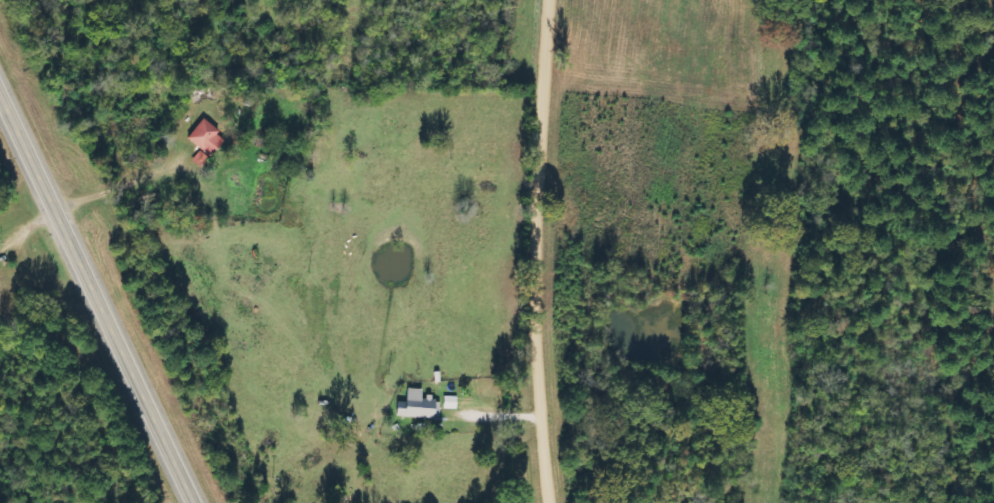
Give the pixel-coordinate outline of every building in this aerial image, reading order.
[(203,150),(194,160),(203,168),(227,143),(220,135),(225,129),(210,115),(190,137),(203,150)] [(394,416),(438,420),(440,399),(422,398),(422,390),(406,389),(405,403),(395,403),(394,416)]
